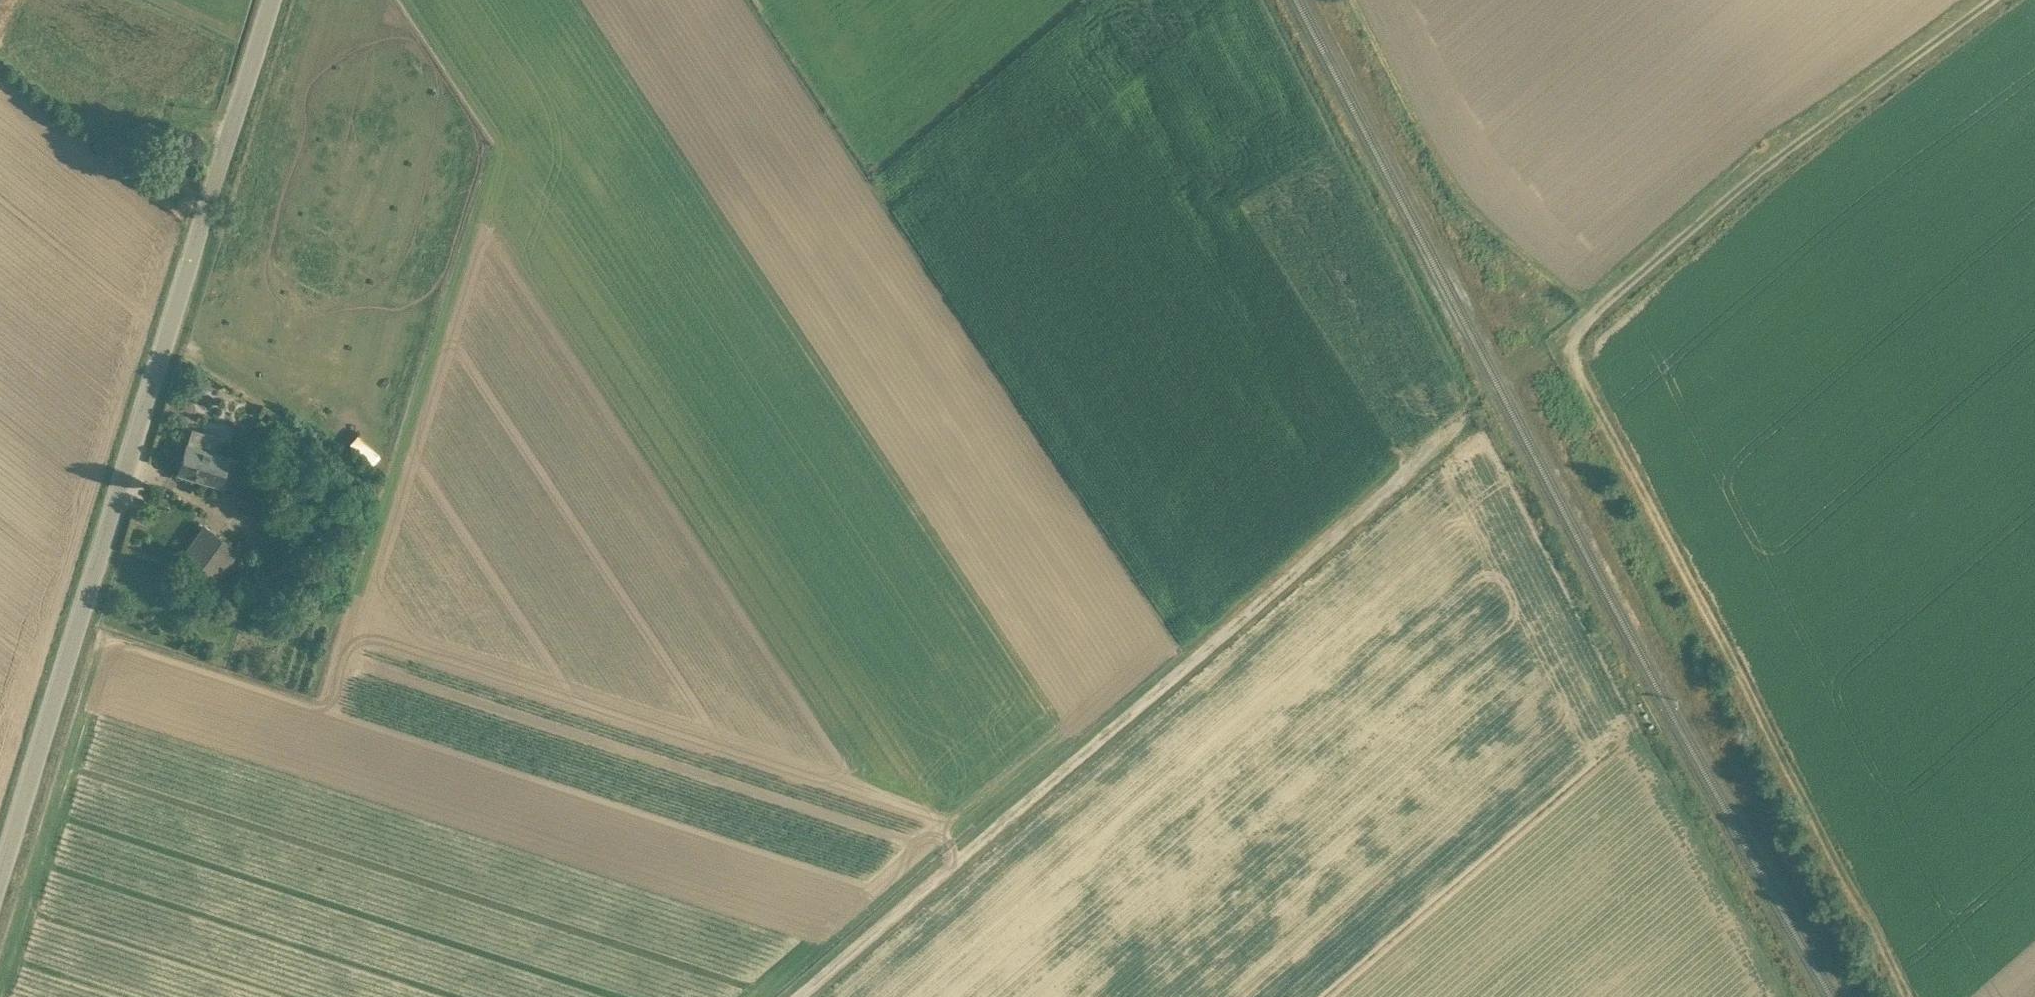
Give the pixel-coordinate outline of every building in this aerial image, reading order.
[(179,139),(165,134),(162,144),(175,149),(179,139)] [(222,437),(212,434),(193,428),(188,444),(186,443),(177,471),(221,485),(238,491),(247,462),(217,453),(222,437)] [(218,579),(239,551),(205,526),(184,554),(218,579)]
